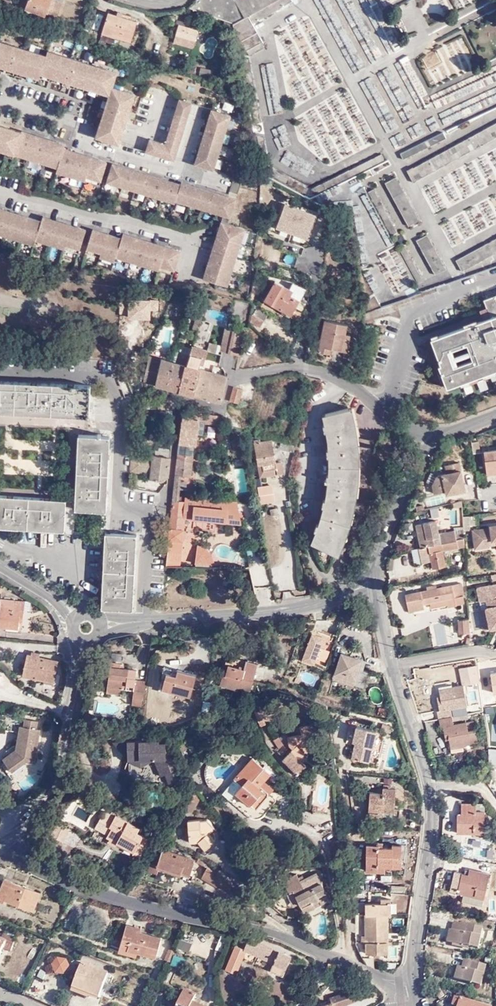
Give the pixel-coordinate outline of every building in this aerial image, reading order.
[(50,0),(26,0),(24,6),(44,14),(45,12),(56,16),(61,4),(53,0),(51,5),(48,4),(50,0)] [(187,6),(233,22),(239,54),(263,41),(252,22),(293,0),(195,0),(187,6)] [(325,21),(336,16),(330,0),(316,0),(325,21)] [(120,17),(121,14),(116,12),(115,15),(107,12),(100,32),(128,41),(134,22),(120,17)] [(174,42),(193,46),(197,29),(178,24),(174,42)] [(466,36),(421,56),(434,85),(479,65),(466,36)] [(3,66),(13,69),(26,73),(35,76),(42,78),(43,73),(50,76),(82,86),(96,91),(106,94),(112,96),(99,138),(121,145),(137,95),(115,88),(119,74),(51,51),(49,56),(3,41),(1,45),(0,44),(0,65),(3,66)] [(184,63),(163,56),(160,65),(182,72),(184,63)] [(495,105),(495,64),(439,86),(446,106),(436,110),(442,125),(495,105)] [(81,90),(82,86),(50,76),(49,80),(81,90)] [(175,163),(193,105),(180,101),(166,146),(151,141),(147,154),(175,163)] [(215,173),(232,118),(213,112),(196,167),(215,173)] [(495,136),(495,120),(489,123),(488,123),(446,145),(453,158),(495,136)] [(108,163),(66,149),(67,145),(24,131),(24,133),(0,125),(0,150),(60,169),(58,173),(101,186),(108,163)] [(224,218),(231,221),(237,201),(182,185),(181,187),(113,165),(107,184),(176,205),(176,204),(201,211),(224,218)] [(420,219),(396,175),(379,184),(403,229),(420,219)] [(239,196),(244,181),(235,178),(231,194),(239,196)] [(452,188),(447,190),(446,187),(440,189),(437,182),(424,186),(430,205),(443,201),(444,203),(453,200),(450,192),(454,191),(452,188)] [(389,234),(395,231),(369,188),(346,201),(377,252),(394,242),(389,234)] [(435,223),(464,226),(456,233),(458,237),(495,220),(495,195),(435,223)] [(305,243),(315,207),(282,198),(275,225),(285,227),(282,236),(305,243)] [(45,239),(82,250),(88,230),(44,217),(43,222),(0,208),(0,227),(45,239)] [(226,254),(238,257),(246,231),(229,226),(223,224),(212,256),(224,259),(226,254)] [(489,228),(479,237),(485,238),(455,252),(461,265),(495,249),(495,224),(489,228)] [(0,227),(0,235),(35,246),(37,241),(80,254),(82,250),(45,239),(0,227)] [(168,275),(173,251),(123,236),(122,239),(94,231),(87,252),(115,261),(116,259),(168,275)] [(429,278),(446,269),(428,233),(407,244),(408,245),(395,252),(411,283),(427,275),(429,278)] [(181,253),(173,251),(168,275),(173,277),(181,253)] [(115,261),(87,252),(86,255),(114,263),(115,261)] [(228,288),(238,257),(226,254),(224,259),(212,256),(204,281),(228,288)] [(168,277),(168,275),(116,259),(115,261),(168,277)] [(295,307),(298,302),(279,291),(278,292),(271,288),(263,300),(290,316),(295,307)] [(484,319),(433,339),(443,365),(440,366),(448,387),(460,383),(462,387),(495,375),(495,296),(486,299),(488,307),(492,317),(484,319)] [(300,297),(298,302),(295,307),(301,310),(306,301),(300,297)] [(191,328),(196,330),(204,307),(198,306),(191,328)] [(483,315),(484,319),(492,317),(488,307),(481,310),(483,315)] [(253,315),(263,320),(266,315),(256,309),(253,315)] [(251,313),(249,321),(259,327),(263,320),(253,315),(251,313)] [(343,350),(345,334),(346,324),(322,320),(318,352),(327,353),(328,348),(332,349),(343,350)] [(238,356),(242,333),(238,333),(238,335),(231,334),(231,335),(223,334),(220,352),(221,352),(238,356)] [(202,364),(206,350),(191,346),(185,366),(184,366),(179,392),(193,396),(199,370),(198,370),(199,363),(202,364)] [(143,383),(165,389),(171,362),(147,356),(143,383)] [(165,389),(179,392),(184,366),(171,362),(165,389)] [(220,403),(226,377),(199,370),(193,396),(220,403)] [(0,378),(0,409),(91,415),(93,385),(72,383),(39,381),(2,378),(0,378)] [(240,390),(232,387),(229,400),(236,402),(240,390)] [(181,411),(177,443),(195,445),(196,435),(198,421),(199,412),(199,409),(187,407),(186,411),(181,411)] [(313,539),(336,552),(344,535),(350,521),(355,502),(357,484),(358,476),(358,465),(358,450),(357,441),(354,426),(353,420),(350,408),(325,414),(325,419),(324,420),(325,428),(327,427),(329,437),(330,446),(328,446),(329,453),(331,453),(331,464),(330,471),(327,471),(326,477),(331,478),(327,498),(325,497),(324,505),(326,505),(324,515),(320,523),(319,522),(315,529),(317,530),(313,539)] [(217,426),(218,416),(210,415),(204,413),(203,422),(203,423),(217,426)] [(111,436),(79,434),(74,508),(106,510),(107,487),(109,458),(111,436)] [(276,473),(282,472),(281,462),(275,463),(271,441),(253,443),(257,465),(262,465),(263,471),(275,469),(276,473)] [(391,455),(397,443),(394,441),(389,454),(391,455)] [(404,446),(397,443),(391,455),(398,459),(404,446)] [(488,472),(495,471),(495,449),(485,450),(488,472)] [(162,482),(166,478),(169,458),(134,454),(131,472),(150,474),(150,479),(162,482)] [(176,454),(174,476),(180,477),(190,478),(192,456),(176,454)] [(466,490),(459,462),(446,465),(448,473),(437,476),(433,485),(435,493),(446,490),(447,495),(466,490)] [(259,475),(276,473),(275,469),(263,471),(262,465),(257,465),(259,475)] [(174,476),(171,501),(177,502),(177,497),(180,477),(174,476)] [(272,481),(257,484),(260,502),(275,500),(272,481)] [(444,492),(427,495),(429,506),(446,503),(444,492)] [(65,498),(42,497),(11,494),(0,494),(0,525),(63,529),(65,498)] [(183,518),(192,519),(193,507),(194,498),(185,497),(184,503),(183,518)] [(226,510),(227,501),(194,498),(193,507),(226,510)] [(171,501),(168,531),(182,532),(183,518),(184,503),(177,502),(171,501)] [(240,523),(235,502),(227,501),(226,510),(224,522),(240,523)] [(431,516),(439,514),(437,506),(429,508),(431,516)] [(192,519),(224,522),(226,510),(193,507),(192,519)] [(457,508),(450,510),(453,523),(460,522),(457,508)] [(471,516),(463,517),(463,529),(464,531),(471,530),(471,516)] [(418,535),(420,547),(455,540),(453,531),(440,533),(440,536),(438,536),(436,520),(423,523),(425,530),(420,530),(421,535),(418,535)] [(416,525),(418,535),(421,535),(420,530),(425,530),(423,523),(416,525)] [(490,526),(491,529),(488,530),(488,527),(472,529),(475,547),(489,545),(489,543),(495,542),(495,523),(490,524),(490,526)] [(462,539),(464,538),(464,531),(463,529),(453,531),(455,540),(462,539)] [(168,531),(167,540),(181,541),(182,532),(168,531)] [(135,535),(108,533),(104,608),(131,610),(132,585),(134,556),(135,535)] [(165,564),(165,566),(179,567),(181,541),(167,540),(165,564)] [(420,547),(418,548),(421,562),(430,560),(431,568),(444,566),(442,551),(457,548),(455,540),(420,547)] [(194,565),(213,565),(212,560),(209,553),(204,549),(200,547),(196,546),(194,565)] [(430,607),(446,604),(445,599),(462,596),(463,596),(460,583),(441,587),(441,585),(435,586),(434,582),(425,584),(426,590),(405,594),(408,611),(423,608),(423,604),(429,603),(430,607)] [(477,587),(479,600),(486,599),(487,606),(488,611),(486,611),(489,628),(495,626),(495,584),(477,587)] [(445,599),(446,604),(447,607),(462,604),(463,601),(462,596),(445,599)] [(0,604),(0,628),(18,630),(18,623),(21,623),(23,603),(0,602),(0,604)] [(488,611),(487,606),(479,608),(479,610),(482,628),(483,629),(489,628),(486,611),(488,611)] [(460,633),(469,633),(469,619),(459,619),(460,633)] [(312,666),(323,636),(312,632),(301,662),(312,666)] [(361,657),(342,650),(333,677),(353,683),(361,657)] [(249,667),(252,657),(235,652),(229,670),(231,670),(234,662),(249,667)] [(60,661),(43,658),(35,655),(30,654),(26,673),(56,680),(60,661)] [(263,661),(252,657),(249,667),(234,662),(231,670),(229,670),(225,681),(242,686),(246,682),(255,686),(263,661)] [(478,678),(476,662),(458,666),(461,679),(464,678),(465,681),(478,678)] [(143,701),(145,684),(133,683),(134,672),(120,670),(119,666),(109,664),(105,692),(118,695),(119,691),(132,693),(131,700),(143,701)] [(177,675),(179,669),(165,666),(164,673),(169,674),(177,675)] [(199,673),(179,669),(177,675),(169,674),(166,689),(194,695),(199,673)] [(452,746),(477,741),(474,728),(468,729),(467,722),(454,724),(451,709),(467,706),(461,682),(437,687),(441,704),(438,705),(439,712),(436,712),(439,727),(443,727),(444,735),(449,735),(452,746)] [(118,695),(105,692),(104,699),(117,701),(118,695)] [(303,744),(316,740),(312,722),(300,725),(301,732),(289,735),(289,743),(294,746),(285,758),(301,773),(308,765),(300,759),(305,749),(303,744)] [(365,749),(371,750),(376,727),(357,722),(353,737),(356,741),(353,755),(363,758),(365,749)] [(40,727),(27,725),(25,732),(22,732),(18,754),(3,764),(11,776),(25,767),(35,768),(41,735),(38,735),(40,727)] [(285,743),(280,737),(275,739),(280,747),(285,743)] [(317,745),(316,740),(303,744),(305,749),(317,745)] [(181,781),(165,742),(128,742),(128,761),(155,761),(163,778),(167,776),(171,785),(181,781)] [(369,759),(371,750),(365,749),(363,758),(369,759)] [(263,783),(267,778),(273,772),(256,757),(240,774),(242,776),(241,778),(245,783),(240,789),(260,806),(272,792),(263,783)] [(242,776),(240,774),(233,782),(234,783),(240,789),(245,783),(241,778),(242,776)] [(276,787),(267,778),(263,783),(272,792),(273,791),(276,787)] [(273,791),(272,792),(260,806),(240,789),(234,783),(227,791),(254,814),(257,816),(263,816),(268,813),(272,808),(279,800),(279,797),(273,791)] [(395,808),(396,788),(384,787),(383,791),(371,790),(369,811),(380,811),(381,807),(395,808)] [(202,798),(196,791),(186,810),(193,814),(202,798)] [(472,808),(472,800),(457,800),(457,810),(452,811),(452,831),(470,831),(470,828),(481,827),(481,808),(472,808)] [(108,838),(111,840),(121,846),(135,855),(133,858),(140,861),(150,845),(136,837),(139,832),(119,820),(117,822),(105,814),(95,828),(109,837),(108,838)] [(217,830),(207,821),(191,821),(193,842),(199,842),(208,850),(216,843),(210,837),(217,830)] [(71,832),(59,826),(53,838),(65,843),(71,832)] [(121,846),(111,840),(108,844),(119,850),(121,846)] [(376,862),(382,863),(398,863),(399,842),(391,842),(391,845),(382,844),(381,842),(367,841),(366,859),(376,859),(376,862)] [(194,861),(162,851),(159,861),(156,861),(155,864),(152,863),(150,870),(157,872),(160,865),(185,873),(186,871),(191,872),(194,861)] [(382,868),(382,863),(376,862),(376,859),(366,859),(365,867),(382,868)] [(230,879),(201,864),(196,871),(233,890),(234,885),(230,879)] [(449,890),(462,893),(464,893),(464,891),(484,894),(488,871),(467,868),(466,872),(453,870),(449,890)] [(328,897),(315,871),(298,878),(296,871),(282,879),(289,892),(294,890),(305,909),(313,904),(311,899),(319,896),(321,901),(328,897)] [(2,878),(0,883),(0,899),(2,899),(3,897),(30,908),(37,892),(2,878)] [(464,893),(462,893),(461,900),(482,904),(484,894),(464,891),(464,893)] [(394,908),(394,900),(369,901),(372,949),(393,949),(392,909),(394,908)] [(126,943),(134,946),(152,953),(159,935),(140,927),(140,924),(123,918),(118,933),(126,936),(126,943)] [(454,942),(470,945),(480,947),(484,927),(455,921),(453,930),(451,929),(448,940),(454,942)] [(11,937),(0,933),(0,950),(1,947),(7,949),(11,937)] [(132,950),(134,946),(126,943),(126,936),(118,933),(114,942),(132,950)] [(188,950),(192,941),(180,936),(176,945),(188,950)] [(273,961),(285,966),(290,954),(248,936),(243,947),(237,944),(222,977),(231,981),(246,949),(273,961)] [(195,937),(195,957),(220,956),(220,937),(195,937)] [(463,966),(459,965),(455,977),(482,985),(488,965),(466,958),(463,966)] [(282,974),(285,966),(273,961),(271,969),(282,974)] [(104,972),(82,963),(72,986),(95,995),(104,972)] [(182,987),(175,1005),(204,1005),(191,1000),(194,992),(182,987)] [(444,994),(440,988),(434,992),(439,998),(444,994)] [(350,991),(328,998),(330,1004),(325,1005),(348,1005),(354,1004),(350,991)] [(456,996),(453,1004),(458,1005),(483,1005),(456,996)]
